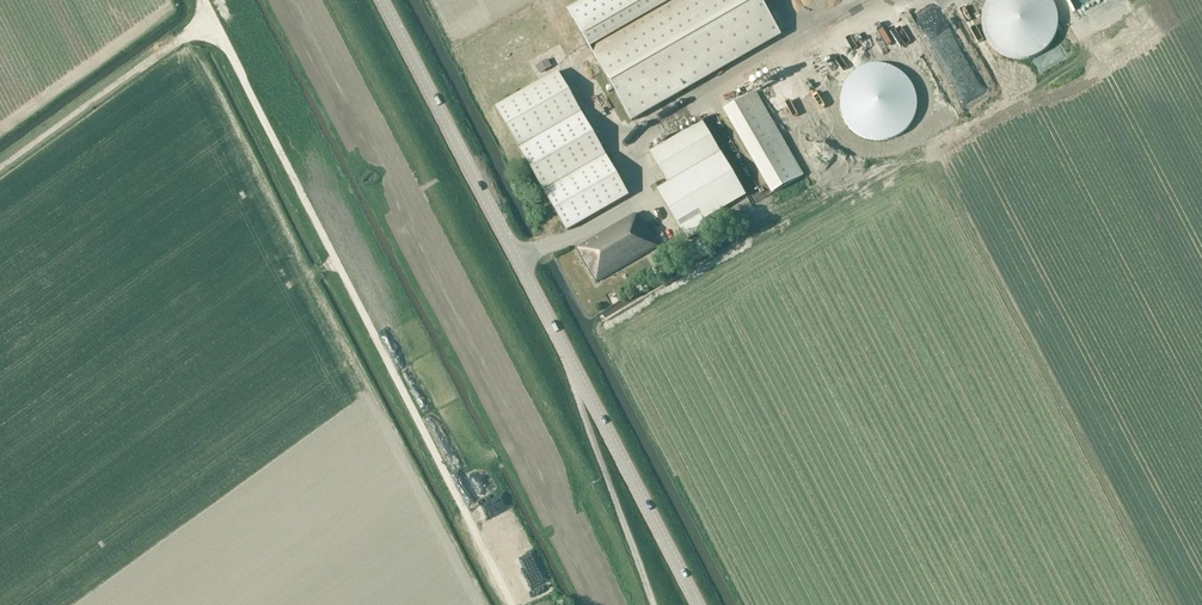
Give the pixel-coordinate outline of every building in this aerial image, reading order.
[(678,0),(591,0),(569,12),(591,49),(678,0)] [(781,35),(761,0),(678,0),(591,49),(632,121),(781,35)] [(833,10),(850,0),(828,0),(833,10)] [(982,21),(983,25),(983,28),(984,31),(985,34),(986,37),(988,40),(989,43),(991,46),(994,48),(996,50),(999,53),(1002,54),(1004,56),(1008,57),(1011,58),(1014,59),(1017,59),(1021,59),(1024,59),(1027,59),(1030,58),(1034,57),(1037,56),(1040,54),(1043,53),(1045,51),(1048,48),(1050,46),(1052,43),(1054,40),(1055,37),(1057,34),(1058,31),(1058,28),(1059,25),(1059,21),(1059,18),(1058,15),(1058,11),(1056,8),(1055,5),(1054,2),(1052,0),(989,0),(988,2),(986,5),(985,8),(984,11),(983,15),(983,18),(982,21)] [(548,59),(536,66),(540,73),(552,67),(548,59)] [(841,99),(841,102),(841,105),(841,109),(842,112),(843,115),(844,118),(846,121),(848,124),(850,127),(852,129),(854,131),(857,134),(860,135),(863,137),(866,138),(869,139),(872,140),(876,140),(879,140),(882,140),(886,140),(889,139),(892,138),(895,137),(898,135),(901,134),(904,131),(906,129),(908,127),(910,124),(912,121),(914,118),(915,115),(916,112),(917,109),(917,105),(917,102),(917,99),(917,96),(916,92),(915,89),(914,86),(912,83),(910,80),(908,78),(906,75),(904,73),(901,71),(898,69),(895,68),(892,66),(889,65),(886,65),(882,64),(879,64),(876,64),(872,65),(869,65),(866,66),(863,68),(860,69),(857,71),(854,73),(852,75),(850,78),(848,80),(846,83),(844,86),(843,89),(842,92),(841,96),(841,99)] [(781,79),(791,71),(787,66),(777,73),(781,79)] [(559,72),(496,107),(520,149),(582,113),(559,72)] [(799,97),(796,87),(790,89),(792,99),(799,97)] [(723,110),(772,196),(805,177),(755,90),(723,110)] [(582,113),(520,149),(544,190),(606,155),(582,113)] [(703,220),(746,195),(721,153),(703,123),(650,154),(668,185),(658,191),(682,232),(687,240),(708,228),(703,220)] [(606,155),(544,190),(567,231),(629,195),(606,155)] [(577,249),(597,282),(658,247),(644,223),(642,224),(635,214),(577,249)]
